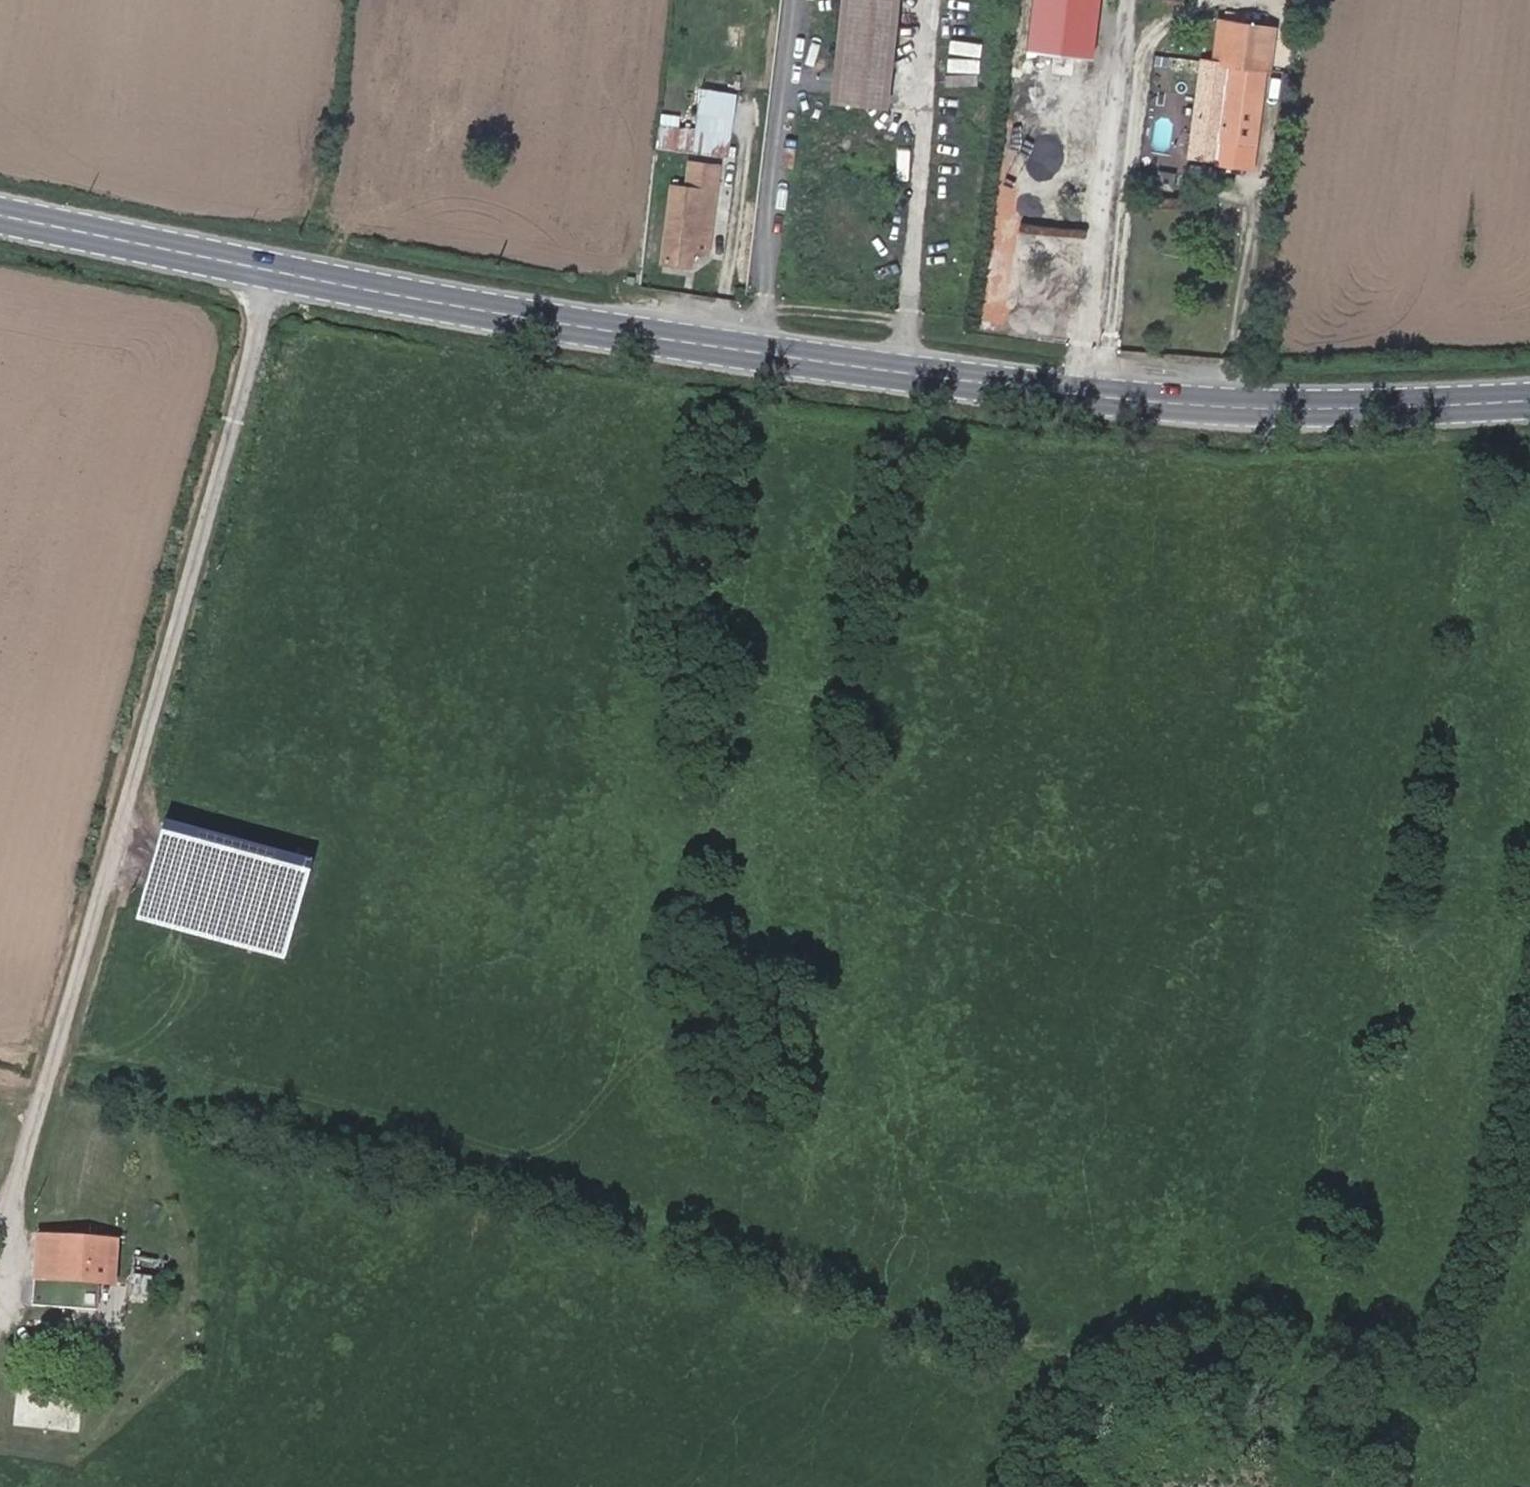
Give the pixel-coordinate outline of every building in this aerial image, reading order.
[(828,102),(885,109),(898,0),(841,0),(828,102)] [(1283,23),(1222,16),(1216,61),(1230,62),(1221,137),(1269,143),(1283,23)] [(1221,137),(1230,62),(1216,61),(1202,59),(1190,154),(1219,158),(1221,137)] [(735,96),(701,92),(694,151),(729,154),(735,96)] [(1269,143),(1221,137),(1219,158),(1266,162),(1269,143)] [(687,189),(671,187),(663,261),(692,264),(694,249),(710,252),(720,166),(689,163),(687,189)] [(1184,192),(1186,178),(1157,174),(1155,188),(1184,192)] [(39,1239),(35,1306),(79,1309),(81,1283),(113,1285),(116,1243),(39,1239)]
